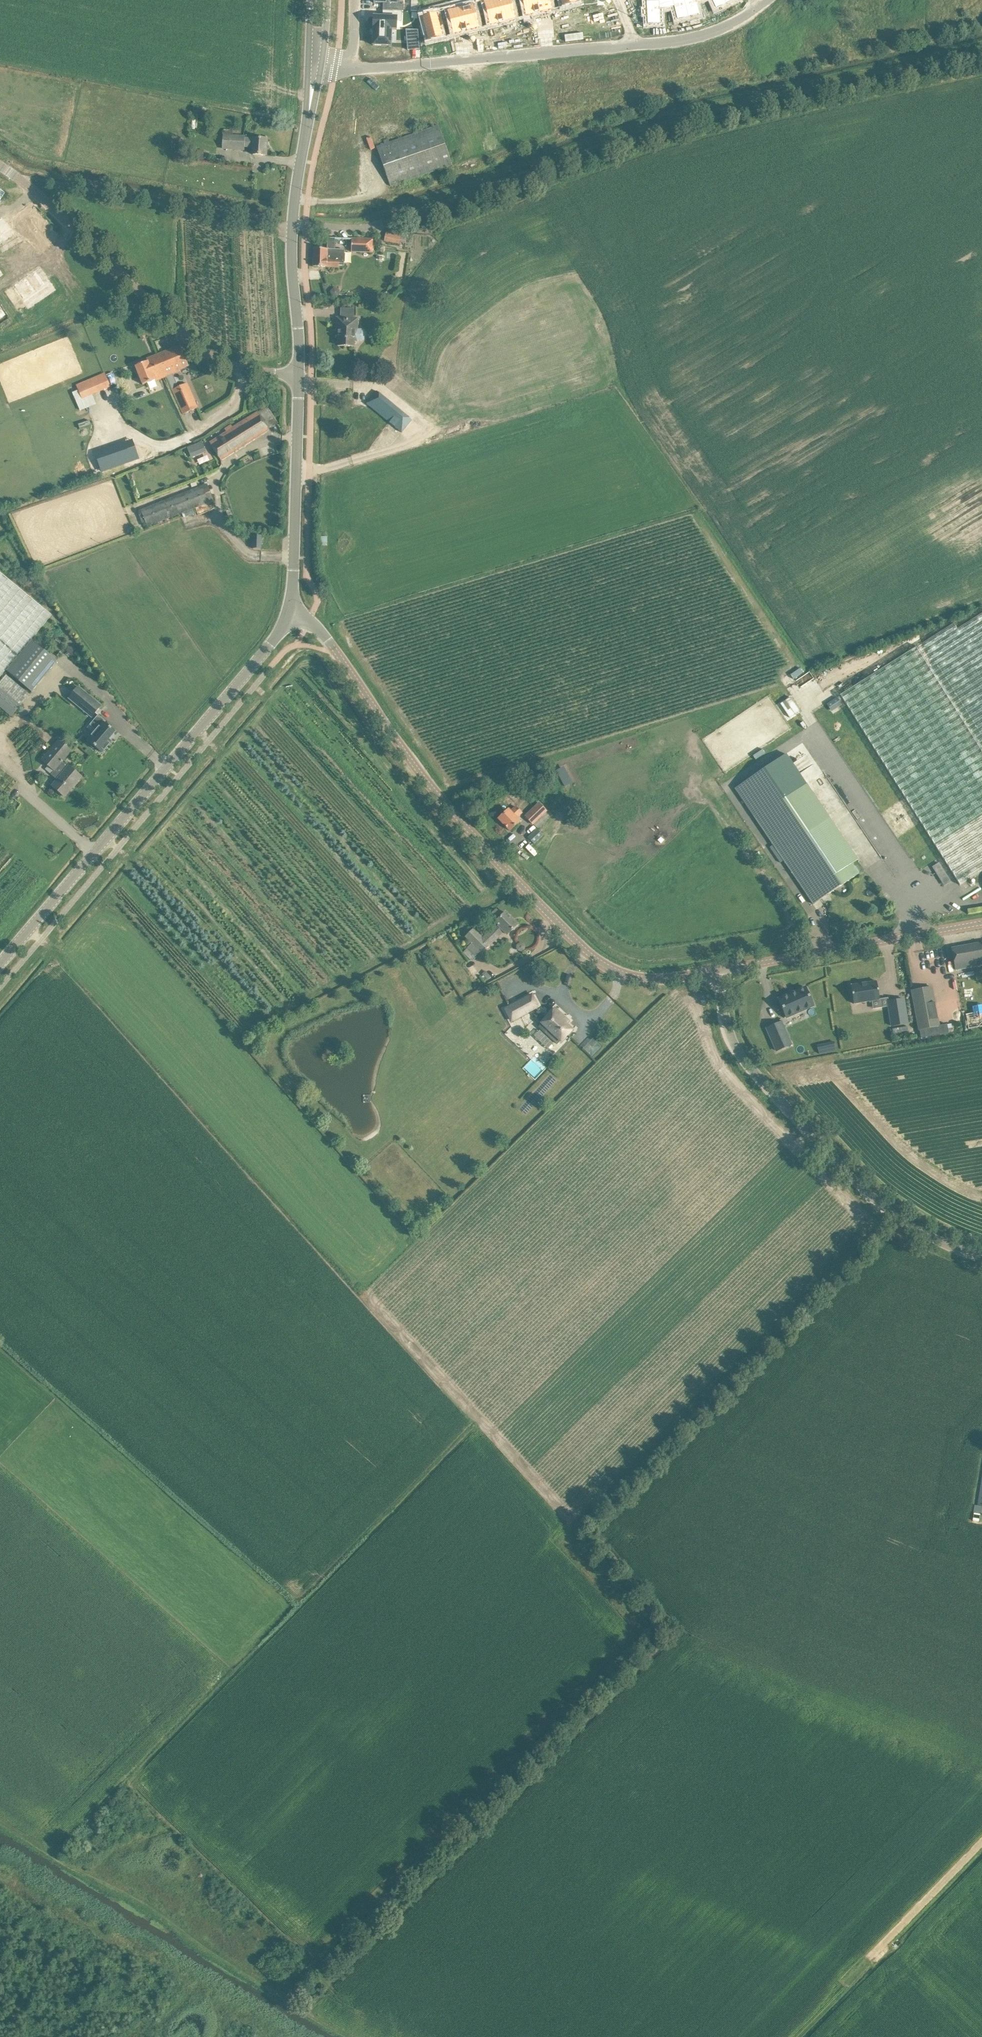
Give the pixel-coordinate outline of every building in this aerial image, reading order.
[(374,3),(386,3),(386,11),(393,11),(402,11),(403,11),(404,1),(398,1),(398,0),(374,0),(374,3)] [(459,4),(466,31),(468,30),(469,32),(476,30),(476,28),(478,28),(475,14),(481,12),(478,0),(475,0),(459,4)] [(481,12),(487,10),(490,25),(502,22),(497,0),(478,0),(481,12)] [(502,22),(515,18),(511,4),(517,3),(516,0),(497,0),(502,22)] [(517,3),(523,1),(527,15),(539,12),(536,0),(516,0),(517,3)] [(539,12),(541,12),(541,13),(549,11),(548,10),(551,9),(549,0),(536,0),(539,12)] [(645,9),(646,16),(647,16),(648,24),(661,23),(660,9),(667,8),(666,0),(646,0),(647,9),(645,9)] [(667,8),(674,7),(677,20),(689,17),(685,0),(666,0),(667,8)] [(689,17),(691,16),(691,18),(698,16),(698,14),(700,14),(697,1),(701,0),(685,0),(689,17)] [(716,8),(727,3),(725,0),(712,0),(716,8)] [(459,4),(441,9),(444,21),(450,20),(454,34),(466,31),(459,4)] [(441,9),(422,14),(425,25),(424,26),(425,33),(427,33),(429,40),(442,37),(438,23),(444,21),(441,9)] [(373,16),(373,29),(374,29),(374,28),(392,29),(397,30),(397,29),(397,21),(402,21),(402,11),(393,11),(393,17),(373,16)] [(374,29),(373,45),(391,46),(392,29),(374,28),(374,29)] [(418,30),(406,29),(407,40),(419,39),(418,30)] [(205,113),(211,113),(212,109),(193,107),(191,128),(197,128),(198,114),(205,115),(204,122),(210,122),(211,114),(205,114),(205,113)] [(390,185),(453,166),(440,124),(384,141),(384,143),(377,145),(390,185)] [(223,148),(245,149),(245,146),(254,147),(254,154),(256,155),(266,155),(267,139),(262,139),(257,138),(255,138),(255,139),(245,138),(246,136),(233,136),(223,135),(223,148)] [(185,145),(185,144),(179,143),(177,151),(192,154),(194,147),(185,145)] [(407,235),(402,234),(387,230),(384,241),(400,244),(401,243),(405,244),(407,235)] [(351,252),(373,252),(373,239),(352,238),(351,252)] [(15,280),(6,287),(16,302),(32,291),(29,288),(42,279),(47,285),(61,275),(39,243),(20,255),(28,266),(16,274),(19,278),(21,281),(17,283),(15,280)] [(314,248),(314,266),(319,267),(324,267),(339,267),(339,265),(345,265),(345,262),(345,252),(345,250),(336,249),(328,249),(314,248)] [(336,317),(336,324),(339,325),(338,346),(348,346),(355,346),(355,342),(358,342),(358,341),(361,341),(363,341),(365,339),(366,338),(367,335),(366,332),(365,331),(363,329),(361,329),(358,329),(358,318),(354,318),(346,318),(341,317),(336,317)] [(181,346),(171,349),(157,354),(147,359),(148,361),(135,366),(143,384),(155,379),(155,380),(166,376),(177,371),(176,370),(188,366),(181,346)] [(82,399),(110,387),(105,375),(77,387),(82,399)] [(198,408),(187,383),(172,390),(183,414),(198,408)] [(377,391),(367,404),(377,412),(378,413),(388,400),(377,391)] [(269,430),(257,412),(233,428),(210,442),(221,460),(269,430)] [(406,415),(396,428),(402,433),(413,420),(406,415)] [(201,441),(187,447),(191,458),(206,452),(201,441)] [(101,472),(133,461),(126,442),(94,453),(101,472)] [(214,501),(207,484),(140,509),(147,527),(214,501)] [(253,549),(261,549),(261,535),(253,535),(253,549)] [(52,615),(0,572),(0,678),(52,615)] [(916,645),(837,694),(958,886),(981,871),(981,627),(927,662),(916,645)] [(32,692),(57,661),(32,640),(7,671),(32,692)] [(30,695),(6,674),(0,682),(0,707),(12,717),(30,695)] [(802,683),(812,680),(810,675),(800,679),(802,683)] [(832,694),(838,690),(834,684),(828,687),(832,694)] [(92,717),(101,706),(78,687),(69,698),(92,717)] [(89,742),(88,743),(94,748),(95,746),(102,752),(111,742),(109,740),(115,732),(104,723),(106,721),(98,715),(90,725),(96,730),(94,734),(88,741),(89,742)] [(58,740),(50,749),(42,760),(42,761),(54,771),(51,775),(57,779),(52,786),(65,797),(65,796),(64,795),(75,782),(76,783),(81,777),(63,761),(72,751),(58,740)] [(786,754),(735,788),(778,852),(813,904),(821,899),(814,889),(821,884),(828,894),(858,874),(852,863),(857,860),(799,774),(767,796),(760,786),(793,764),(786,754)] [(561,768),(556,771),(559,776),(564,773),(561,768)] [(547,811),(539,802),(525,816),(533,825),(547,811)] [(499,818),(510,831),(520,821),(517,818),(522,813),(516,806),(511,811),(509,809),(506,812),(499,818)] [(539,830),(530,839),(534,843),(543,834),(539,830)] [(939,863),(933,867),(944,885),(951,881),(939,863)] [(496,934),(498,936),(504,930),(508,934),(510,931),(517,924),(506,912),(503,915),(496,909),(487,918),(496,926),(492,930),(496,934)] [(467,948),(463,952),(471,960),(480,951),(482,953),(491,945),(473,928),(465,937),(471,943),(467,948)] [(952,948),(956,970),(981,965),(981,943),(952,948)] [(485,971),(482,974),(488,980),(491,977),(485,971)] [(888,1001),(889,1001),(888,998),(879,999),(877,981),(853,984),(851,985),(854,1004),(872,1001),(873,1009),(889,1006),(888,1001)] [(933,986),(911,990),(919,1030),(940,1026),(933,986)] [(778,999),(786,1017),(814,1005),(806,987),(778,999)] [(531,1010),(543,1022),(542,1023),(543,1023),(539,1027),(546,1034),(557,1044),(560,1040),(561,1041),(571,1030),(562,1021),(565,1018),(555,1009),(547,1018),(536,1008),(538,1006),(532,995),(505,1009),(508,1014),(512,1021),(519,1017),(531,1010)] [(904,999),(889,1001),(888,1001),(889,1006),(892,1026),(908,1024),(904,999)] [(767,1028),(777,1051),(791,1044),(781,1021),(767,1028)] [(581,1044),(592,1055),(601,1046),(590,1035),(581,1044)] [(544,1068),(534,1058),(526,1066),(535,1076),(544,1068)]
